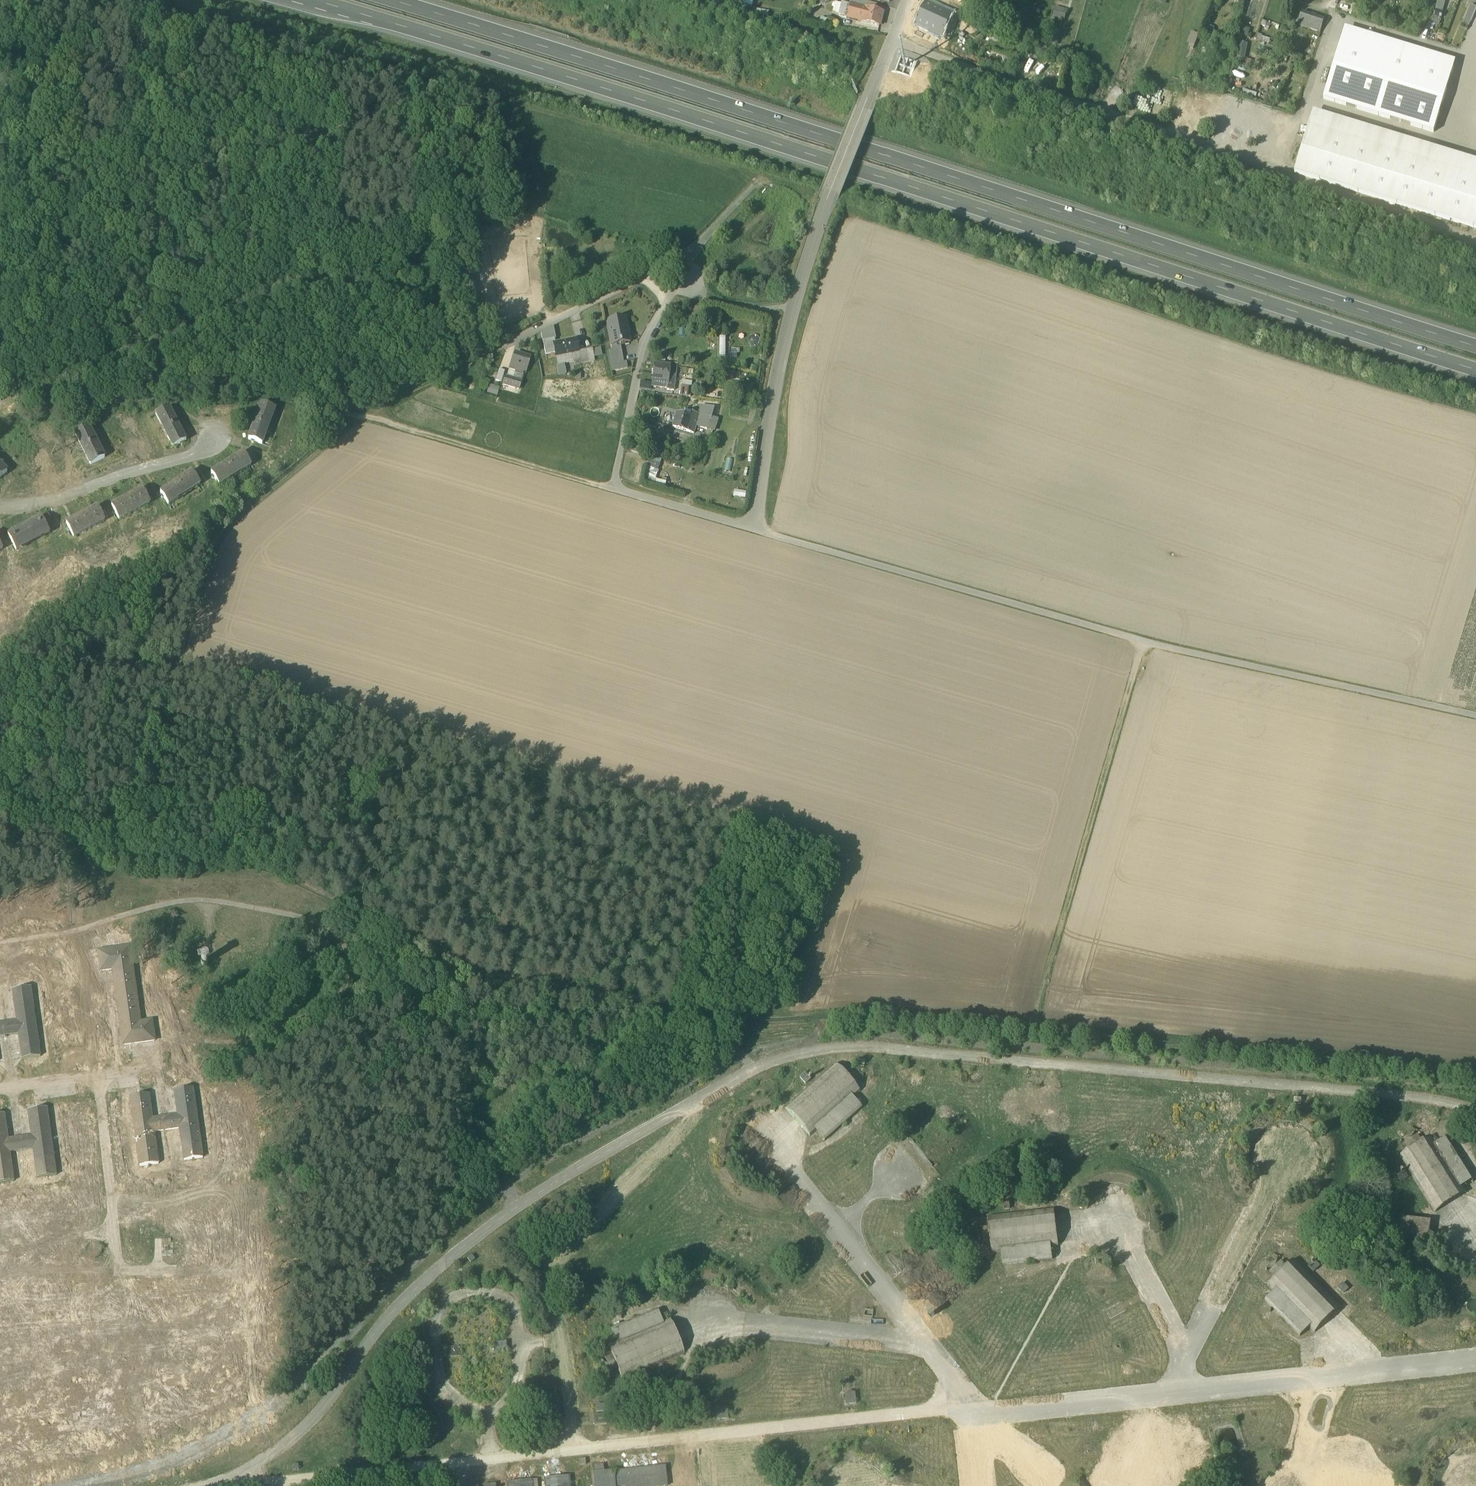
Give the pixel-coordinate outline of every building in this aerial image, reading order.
[(1435,10),(1443,12),(1446,0),(1438,0),(1435,10)] [(857,5),(856,7),(864,9),(864,8),(874,11),(876,5),(858,1),(857,5)] [(847,18),(847,17),(850,6),(843,4),(841,5),(839,14),(840,16),(847,18)] [(943,38),(953,16),(945,13),(926,4),(917,26),(925,29),(930,32),(929,34),(939,38),(940,36),(943,38)] [(847,17),(861,21),(864,9),(856,7),(850,5),(850,6),(847,17)] [(1470,25),(1475,12),(1475,10),(1475,9),(1470,6),(1463,22),(1470,25)] [(864,8),(864,9),(861,21),(861,22),(879,27),(882,13),(874,11),(864,8)] [(948,8),(945,13),(953,16),(956,18),(959,12),(948,8)] [(1440,20),(1443,12),(1435,10),(1433,18),(1440,20)] [(1298,25),(1320,33),(1324,20),(1303,12),(1298,25)] [(811,13),(806,23),(825,26),(827,20),(811,13)] [(1438,27),(1440,20),(1433,18),(1431,25),(1438,27)] [(921,39),(925,29),(917,26),(914,24),(910,33),(921,39)] [(1215,29),(1207,25),(1204,32),(1212,35),(1215,29)] [(1250,30),(1243,28),(1240,37),(1248,39),(1250,30)] [(1345,28),(1343,34),(1454,68),(1455,62),(1345,28)] [(1199,35),(1191,32),(1187,44),(1194,47),(1199,35)] [(1263,36),(1258,34),(1256,42),(1269,46),(1271,40),(1263,38),(1263,36)] [(1434,133),(1454,68),(1343,34),(1323,99),(1434,133)] [(1248,44),(1240,43),(1237,59),(1245,60),(1248,44)] [(1309,127),(1475,178),(1475,162),(1313,112),(1309,127)] [(1309,127),(1295,173),(1475,229),(1475,178),(1309,127)] [(607,322),(612,346),(620,345),(629,343),(624,318),(607,322)] [(545,355),(555,353),(553,344),(555,344),(554,339),(556,339),(553,326),(541,332),(545,355)] [(576,340),(555,344),(553,344),(555,353),(557,365),(575,361),(580,360),(578,353),(576,340)] [(607,352),(608,359),(622,356),(621,349),(613,351),(607,352)] [(585,351),(587,362),(594,361),(592,350),(585,351)] [(580,360),(580,364),(587,362),(585,351),(578,353),(580,360)] [(508,377),(521,382),(525,371),(526,371),(530,358),(515,353),(508,377)] [(623,363),(622,356),(608,359),(610,365),(623,363)] [(652,387),(667,388),(669,372),(670,367),(654,365),(652,380),(652,387)] [(495,381),(501,382),(505,371),(499,369),(495,381)] [(676,373),(669,372),(667,388),(666,390),(674,391),(676,373)] [(503,385),(519,390),(521,382),(508,377),(505,377),(503,385)] [(487,393),(494,395),(497,388),(489,386),(487,393)] [(707,399),(723,400),(724,388),(708,387),(707,399)] [(260,404),(254,422),(267,427),(274,409),(260,404)] [(702,406),(699,415),(696,426),(706,430),(707,428),(706,428),(709,418),(710,418),(713,408),(702,406)] [(155,414),(164,431),(177,424),(168,407),(155,414)] [(672,428),(694,434),(696,426),(699,415),(690,412),(688,417),(684,416),(677,413),(672,428)] [(707,428),(714,430),(717,421),(710,418),(709,418),(706,428),(707,428)] [(261,445),(267,427),(254,422),(247,440),(261,445)] [(186,441),(177,424),(164,431),(173,448),(186,441)] [(75,433),(83,449),(97,442),(89,426),(75,433)] [(631,452),(641,455),(644,442),(634,440),(631,452)] [(105,458),(97,442),(83,449),(91,465),(105,458)] [(243,453),(227,463),(235,475),(251,465),(243,453)] [(653,457),(647,479),(656,482),(656,483),(665,486),(666,482),(656,479),(661,459),(653,457)] [(218,486),(235,475),(227,463),(210,474),(218,486)] [(192,472),(176,483),(161,493),(168,505),(184,495),(200,484),(192,472)] [(142,490),(127,498),(134,512),(149,504),(142,490)] [(118,520),(134,512),(127,498),(111,507),(118,520)] [(97,507),(82,515),(89,529),(104,521),(97,507)] [(74,537),(89,529),(82,515),(66,523),(74,537)] [(41,518),(25,527),(33,542),(49,533),(41,518)] [(16,551),(33,542),(25,527),(8,536),(16,551)] [(101,946),(101,967),(132,967),(131,945),(101,946)] [(40,1056),(32,987),(12,989),(16,1020),(0,1022),(0,1036),(18,1034),(21,1058),(40,1056)] [(838,1064),(786,1107),(809,1135),(816,1129),(824,1139),(862,1107),(853,1096),(860,1090),(838,1064)] [(157,1116),(158,1131),(178,1128),(182,1153),(200,1151),(192,1087),(173,1089),(176,1114),(157,1116)] [(55,1166),(48,1107),(27,1110),(30,1135),(8,1138),(5,1113),(0,1114),(0,1181),(14,1179),(11,1152),(33,1149),(36,1168),(55,1166)] [(1399,1156),(1435,1213),(1467,1192),(1463,1186),(1474,1179),(1447,1137),(1436,1143),(1432,1136),(1422,1142),(1418,1135),(1404,1144),(1409,1150),(1399,1156)] [(155,1151),(155,1137),(142,1137),(142,1151),(155,1151)] [(1397,1176),(1401,1182),(1408,1178),(1404,1172),(1403,1172),(1403,1171),(1401,1172),(1402,1174),(1397,1176)] [(1307,1191),(1312,1196),(1322,1186),(1327,1176),(1321,1173),(1317,1182),(1313,1185),(1307,1191)] [(1151,1212),(1153,1220),(1160,1219),(1157,1204),(1152,1199),(1147,1204),(1150,1208),(1151,1212)] [(1003,1205),(1003,1210),(1010,1209),(1009,1201),(1002,1202),(1002,1203),(1001,1203),(1001,1205),(1003,1205)] [(1001,1253),(1003,1265),(1053,1260),(1051,1247),(1058,1246),(1054,1209),(1054,1208),(988,1216),(989,1227),(981,1228),(983,1244),(991,1243),(992,1254),(1001,1253)] [(1399,1235),(1429,1238),(1431,1221),(1401,1218),(1399,1235)] [(1092,1264),(1107,1268),(1110,1258),(1106,1257),(1095,1254),(1092,1264)] [(1265,1301),(1300,1337),(1309,1328),(1314,1333),(1341,1306),(1295,1258),(1287,1266),(1281,1261),(1270,1272),(1275,1277),(1267,1285),(1274,1292),(1265,1301)] [(1309,1267),(1313,1272),(1319,1266),(1315,1261),(1314,1262),(1313,1261),(1311,1262),(1312,1263),(1309,1267)] [(1338,1288),(1343,1294),(1348,1289),(1343,1283),(1338,1288)] [(618,1370),(622,1380),(685,1354),(669,1318),(662,1321),(657,1310),(619,1326),(613,1329),(611,1329),(616,1341),(607,1344),(612,1355),(604,1358),(610,1373),(618,1370)] [(493,1344),(494,1353),(507,1351),(506,1342),(493,1344)] [(445,1349),(446,1358),(459,1357),(458,1348),(445,1349)] [(640,1380),(642,1385),(648,1382),(645,1375),(639,1377),(639,1378),(638,1379),(638,1381),(640,1380)] [(844,1394),(845,1405),(855,1404),(854,1393),(844,1394)] [(716,1409),(718,1420),(728,1419),(726,1408),(716,1409)] [(594,1417),(595,1426),(606,1424),(605,1415),(594,1417)] [(1438,1457),(1444,1461),(1447,1457),(1458,1450),(1454,1444),(1442,1451),(1438,1457)] [(665,1466),(632,1470),(614,1472),(613,1471),(604,1472),(603,1465),(595,1466),(595,1473),(593,1474),(594,1485),(667,1485),(665,1466)] [(545,1485),(570,1485),(569,1476),(544,1479),(545,1485)] [(1262,1480),(1257,1476),(1249,1485),(1258,1485),(1262,1480)]
